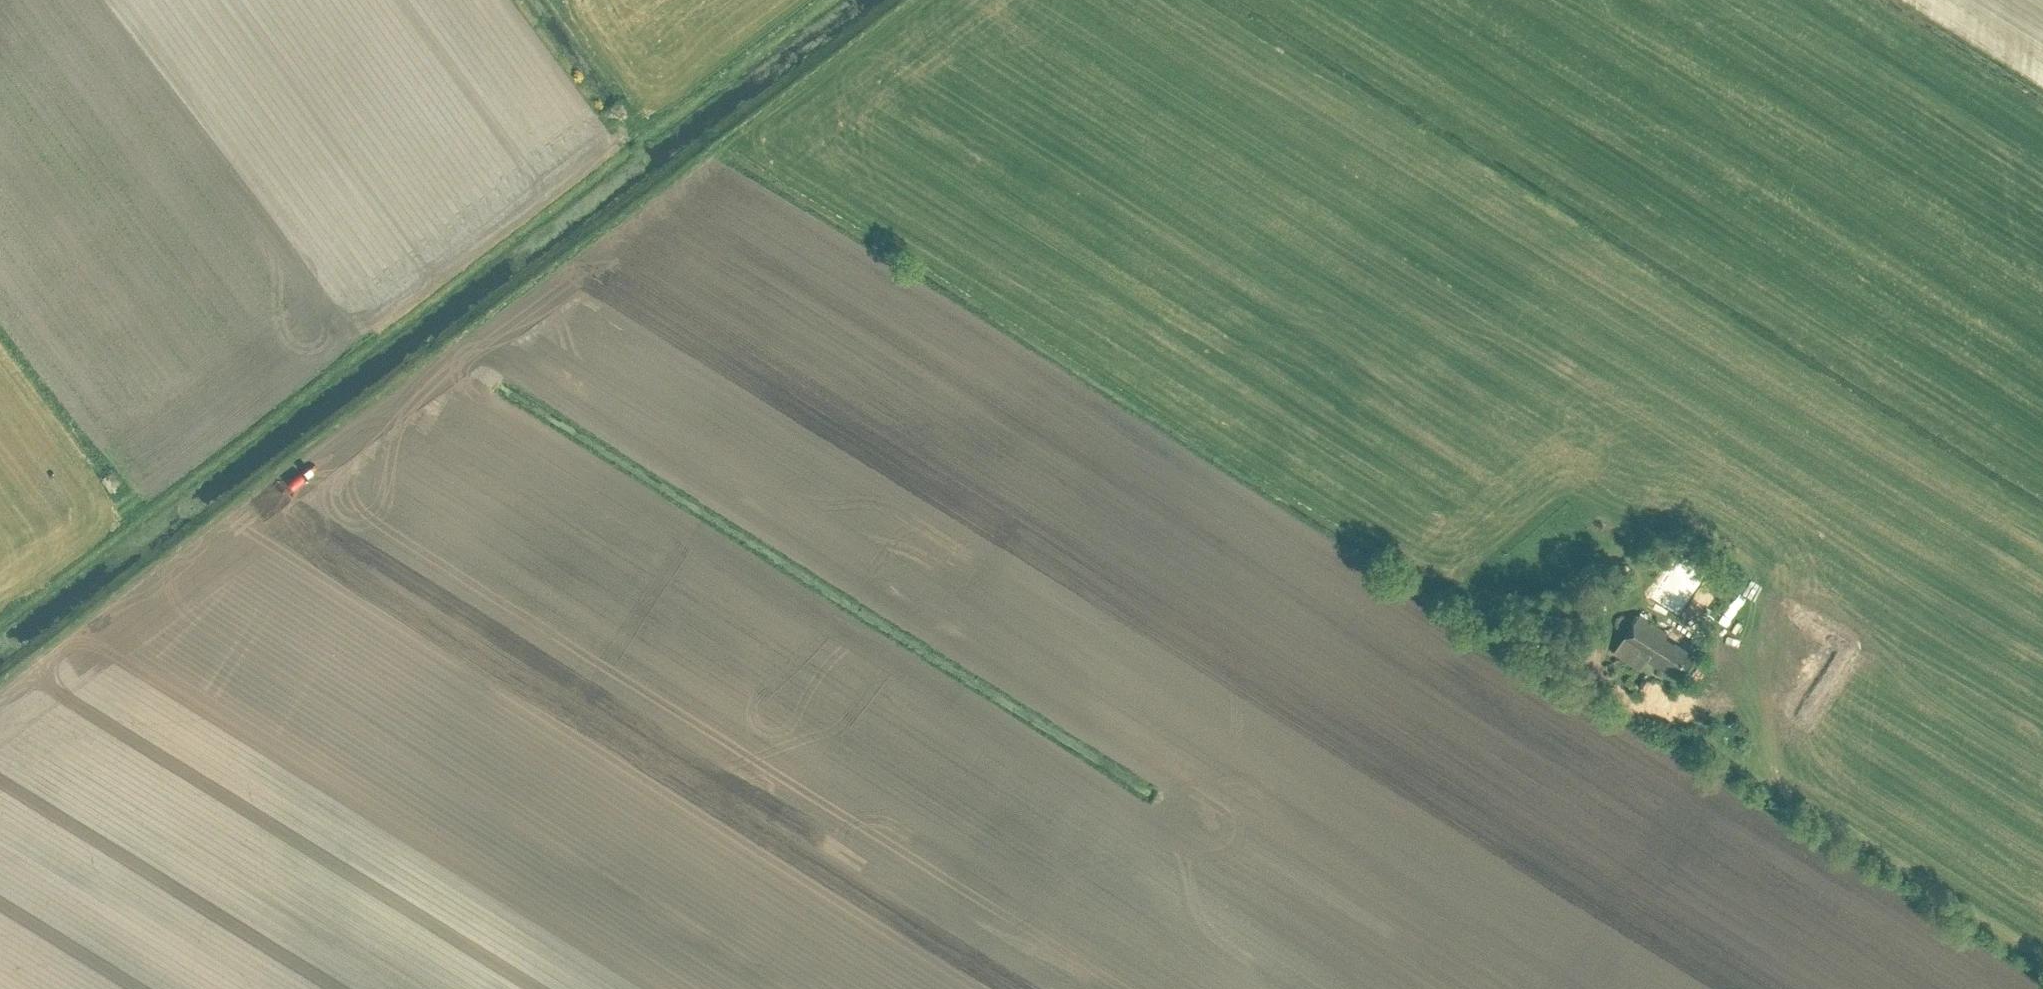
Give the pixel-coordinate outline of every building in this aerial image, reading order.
[(1679,615),(1703,580),(1676,562),(1652,596),(1679,615)] [(1680,680),(1696,655),(1668,637),(1670,633),(1640,613),(1614,652),(1640,669),(1647,658),(1680,680)]
